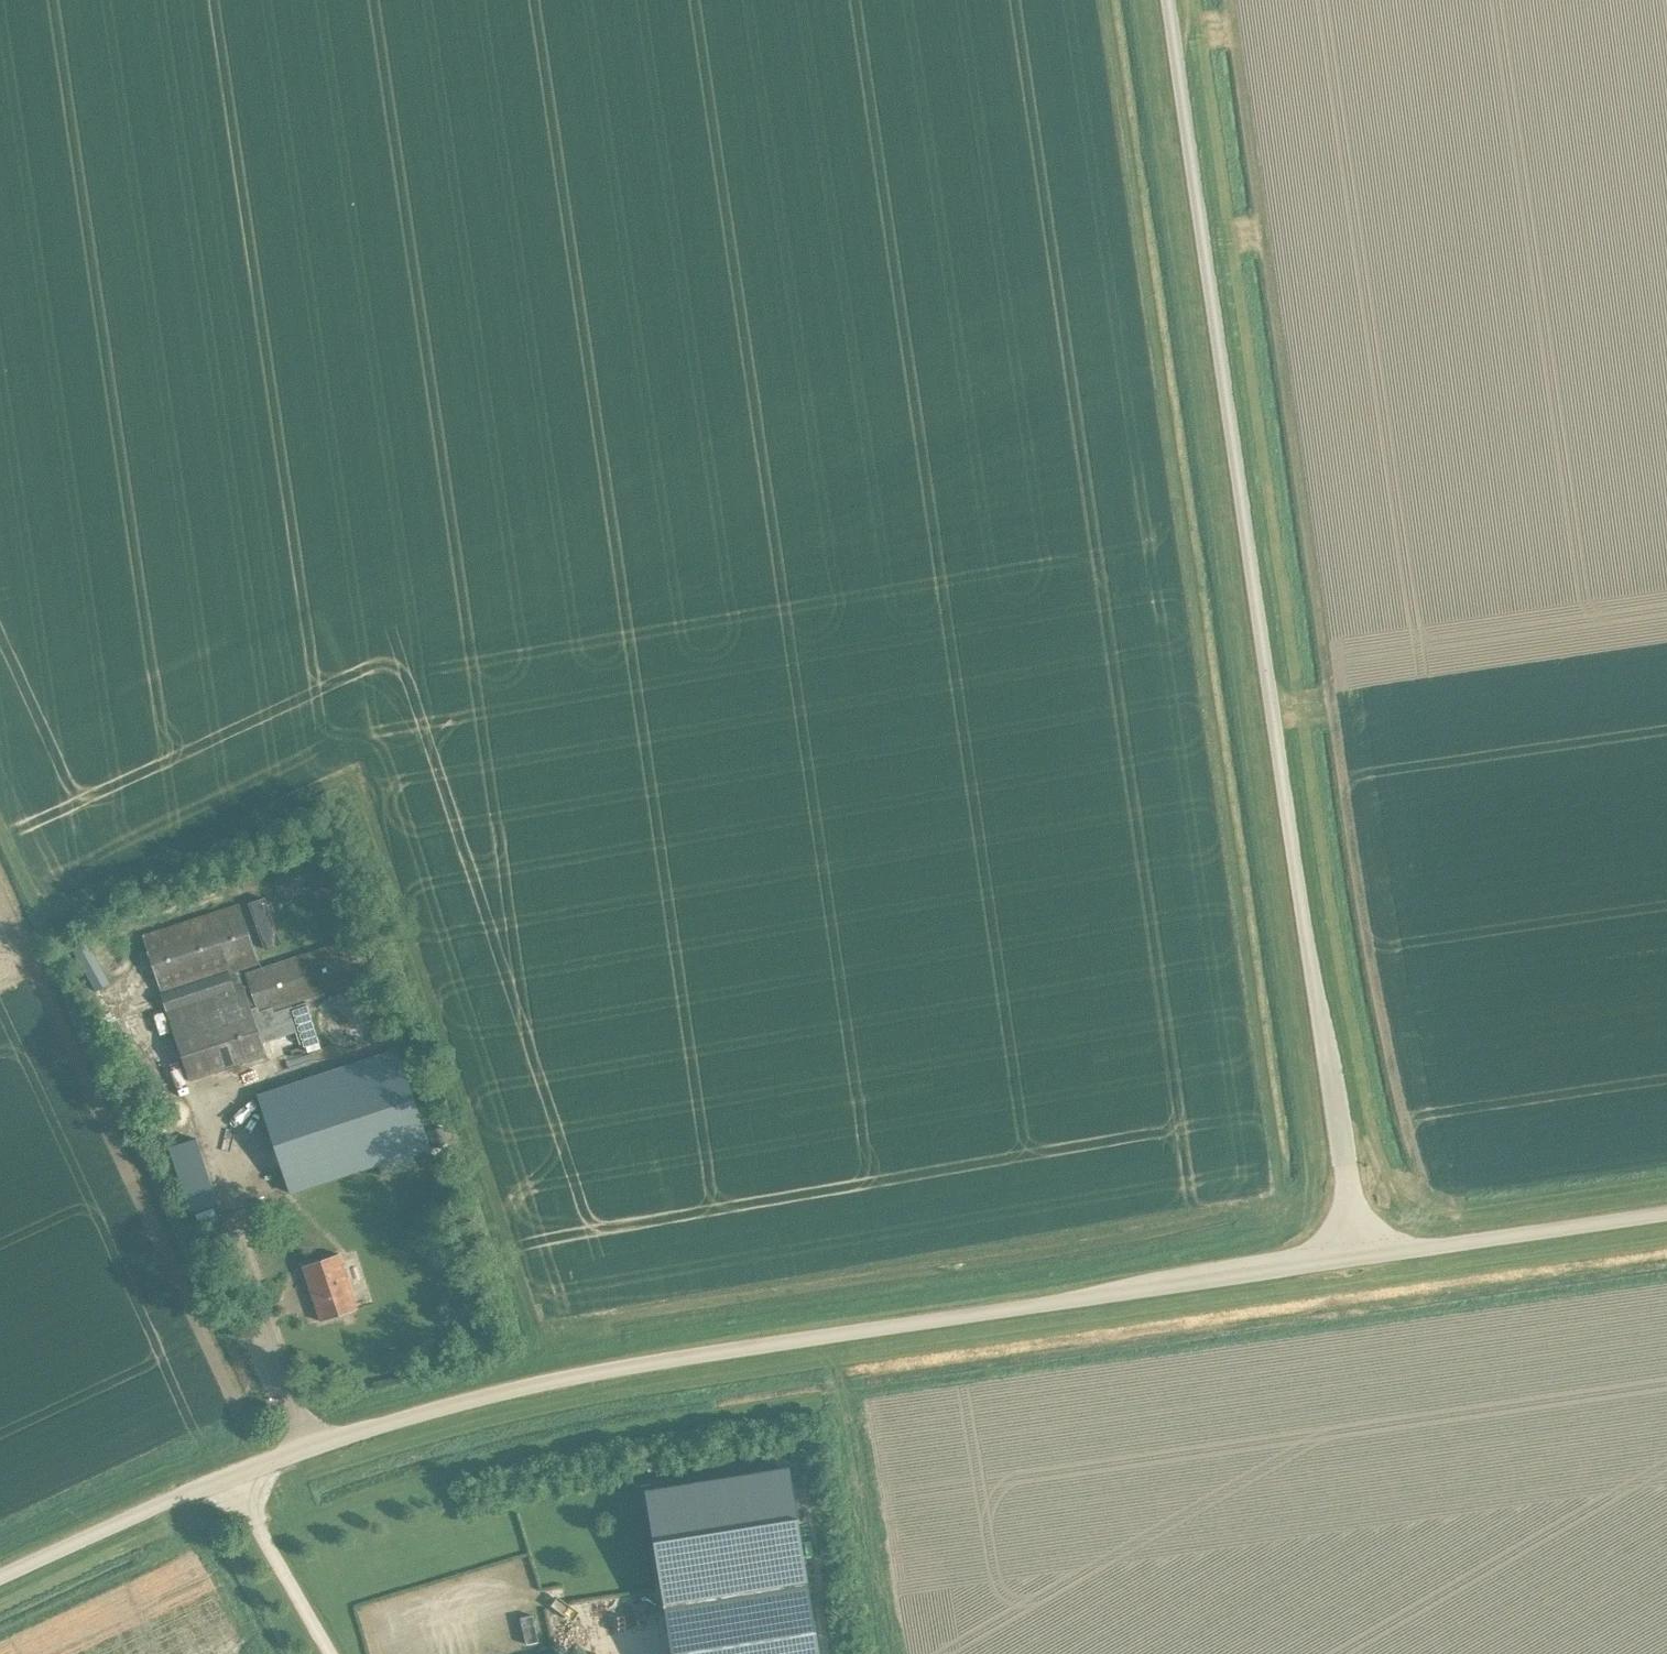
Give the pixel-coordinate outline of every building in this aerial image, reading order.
[(142,937),(161,995),(257,962),(239,905),(142,937)] [(244,975),(248,986),(243,988),(242,985),(165,1011),(189,1082),(317,1040),(305,1003),(253,1020),(249,1005),(254,1004),(258,1015),(358,982),(345,941),(244,975)] [(367,1029),(369,1021),(368,1016),(367,1012),(362,1005),(359,1002),(355,1000),(349,999),(345,999),(336,1001),(332,1004),(329,1006),(325,1013),(324,1022),(325,1030),(328,1034),(331,1038),(337,1042),(341,1043),(347,1044),(355,1042),(363,1037),(365,1034),(367,1029)] [(258,1097),(290,1194),(429,1147),(397,1050),(258,1097)] [(170,1148),(191,1213),(217,1204),(196,1140),(170,1148)] [(302,1267),(302,1268),(303,1268),(321,1321),(319,1321),(320,1322),(357,1310),(357,1309),(355,1309),(338,1256),(339,1256),(339,1255),(302,1267)] [(666,1620),(671,1653),(819,1653),(789,1471),(645,1495),(666,1620)]
